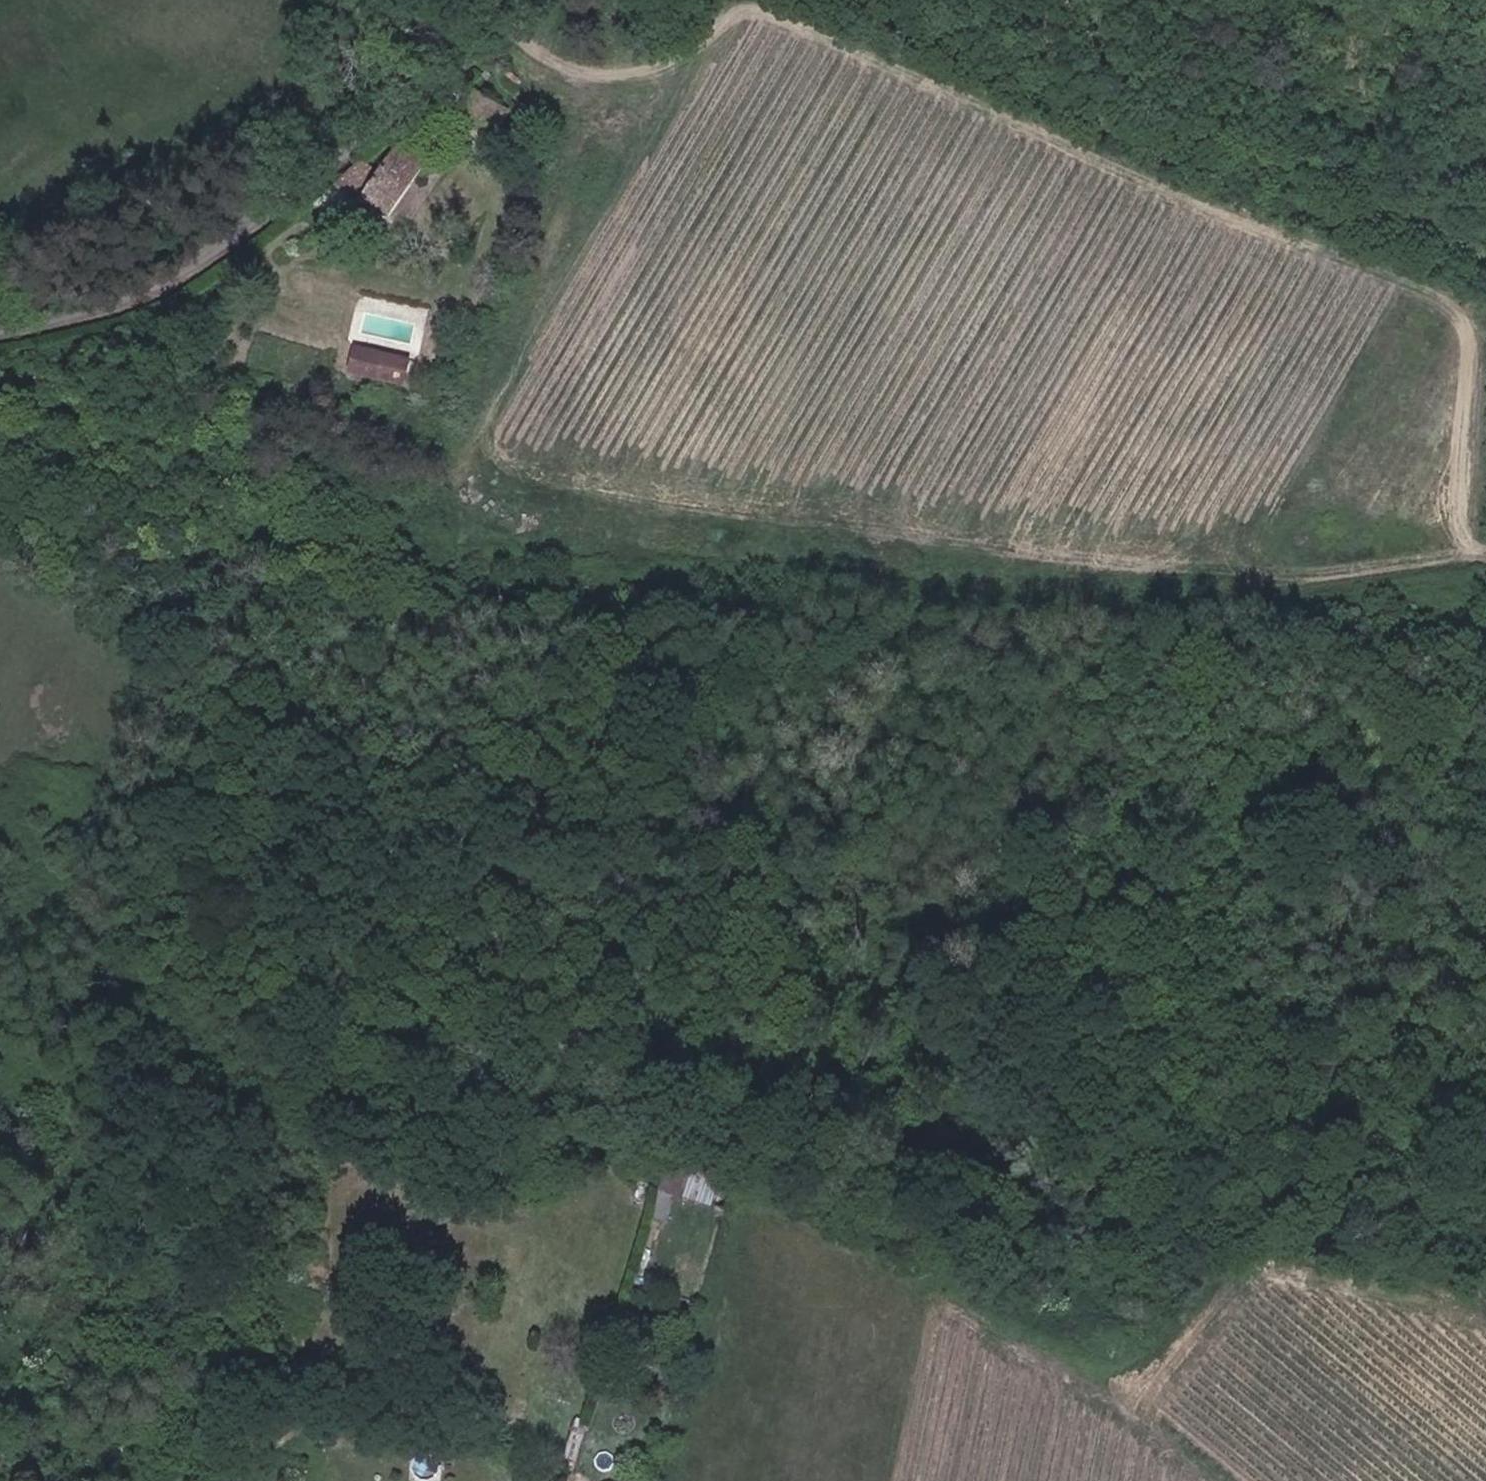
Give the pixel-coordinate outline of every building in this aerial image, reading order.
[(458,119),(466,125),(475,103),(472,101),(458,119)] [(501,123),(475,103),(466,125),(488,141),(501,123)] [(377,177),(358,167),(333,186),(389,221),(430,159),(400,142),(377,177)] [(351,374),(373,378),(374,358),(353,355),(351,374)] [(374,358),(373,378),(393,380),(395,361),(374,358)] [(655,1214),(674,1219),(686,1180),(667,1174),(655,1214)]
